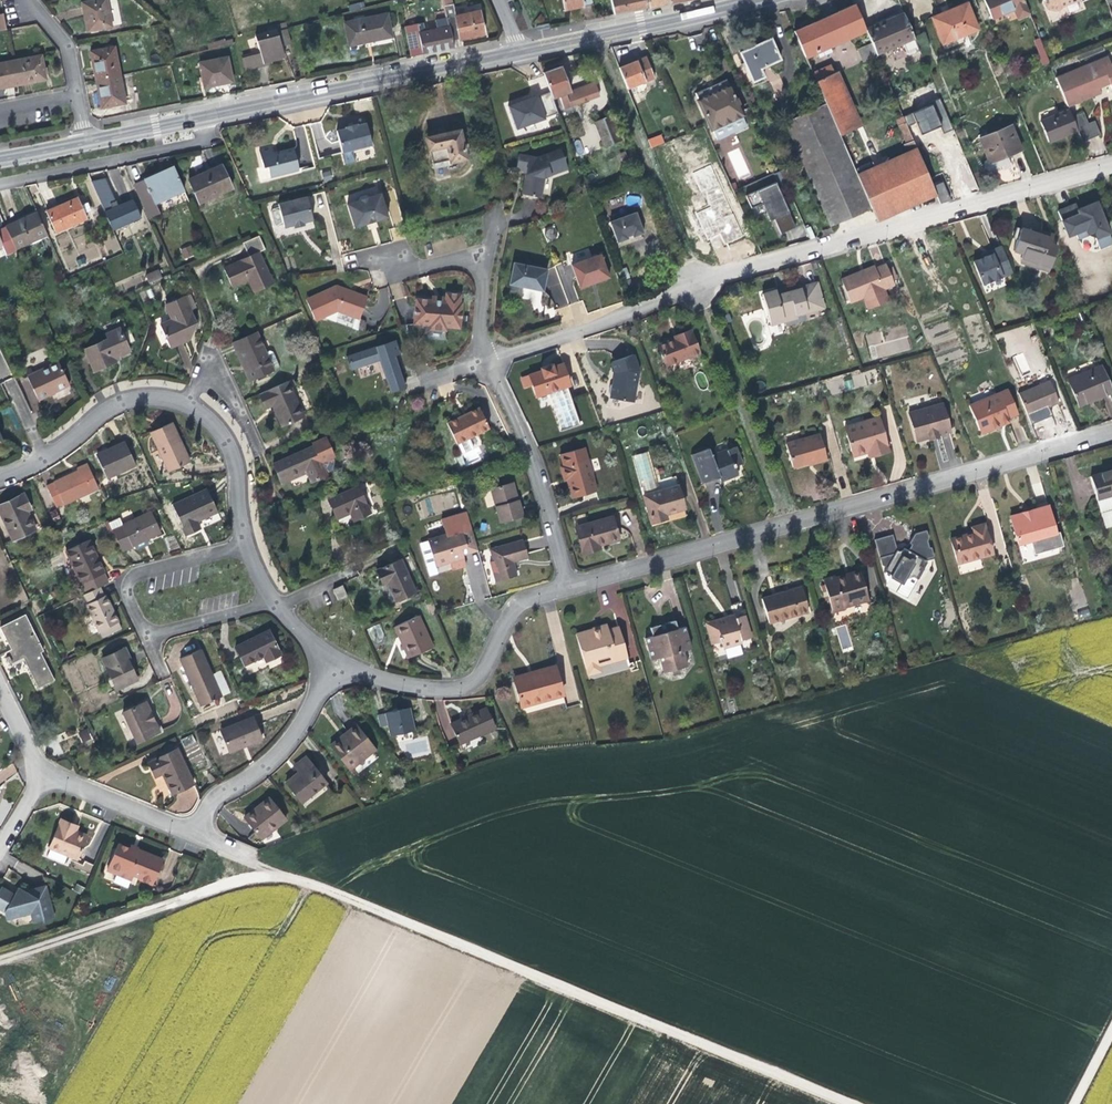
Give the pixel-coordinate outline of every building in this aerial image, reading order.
[(106,0),(97,0),(83,3),(86,17),(88,31),(111,27),(106,0)] [(591,5),(590,0),(561,0),(563,10),(577,8),(591,5)] [(612,14),(629,10),(648,6),(647,0),(609,0),(612,14)] [(1031,16),(1024,0),(983,0),(991,20),(1016,10),(1019,19),(1031,16)] [(1045,8),(1046,10),(1052,13),(1058,12),(1062,5),(1077,0),(1042,0),(1045,8)] [(978,29),(967,2),(949,10),(931,18),(942,44),(978,29)] [(446,14),(451,39),(468,36),(483,33),(479,10),(454,14),(452,3),(443,4),(446,14)] [(823,17),(793,31),(805,56),(829,46),(830,48),(835,46),(834,43),(866,29),(855,3),(823,17)] [(914,37),(904,13),(887,20),(866,30),(871,41),(876,54),(914,37)] [(391,36),(384,14),(342,24),(349,47),(372,41),(391,36)] [(403,26),(410,56),(432,52),(454,47),(451,39),(446,14),(438,16),(440,27),(422,31),(421,22),(416,23),(403,26)] [(285,25),(254,34),(258,49),(250,52),(255,67),(264,64),(263,61),(277,57),(293,52),(285,25)] [(780,59),(771,38),(754,45),(739,52),(752,82),(764,76),(760,68),(780,59)] [(876,54),(871,41),(858,47),(865,65),(876,60),(877,63),(880,61),(876,54)] [(94,67),(97,80),(121,76),(115,48),(91,52),(94,67)] [(1042,65),(1050,63),(1044,49),(1037,52),(1042,65)] [(13,60),(18,85),(34,82),(46,80),(41,55),(13,60)] [(1056,76),(1067,104),(1096,93),(1092,84),(1098,82),(1099,85),(1111,80),(1111,81),(1111,63),(1108,55),(1056,76)] [(233,83),(228,58),(199,64),(204,89),(219,86),(233,83)] [(632,63),(618,69),(626,90),(634,86),(644,82),(653,79),(645,58),(632,63)] [(18,85),(13,60),(0,63),(0,89),(5,88),(18,85)] [(817,83),(832,117),(839,134),(856,127),(829,64),(811,72),(817,83)] [(553,68),(542,72),(549,91),(551,100),(557,98),(562,110),(597,96),(593,83),(569,92),(559,66),(553,68)] [(121,76),(97,80),(100,94),(103,108),(127,104),(121,76)] [(771,79),(773,91),(782,90),(780,78),(771,79)] [(717,140),(746,127),(739,113),(740,112),(727,80),(711,86),(695,93),(711,129),(712,129),(717,140)] [(649,90),(644,82),(634,86),(637,94),(649,90)] [(1102,91),(1099,85),(1098,82),(1092,84),(1096,93),(1099,92),(1102,91)] [(775,102),(790,136),(832,117),(817,83),(775,102)] [(543,116),(556,111),(551,100),(549,91),(535,97),(535,94),(522,99),(505,105),(514,129),(543,118),(543,116)] [(934,105),(913,113),(922,135),(941,127),(944,134),(954,130),(941,98),(932,101),(934,105)] [(908,151),(857,174),(872,209),(878,221),(937,195),(935,189),(900,108),(892,111),(906,143),(905,144),(908,151)] [(1083,110),(1071,115),(1082,140),(1100,133),(1094,118),(1088,121),(1083,110)] [(800,161),(843,141),(839,134),(832,117),(790,136),(800,161)] [(604,148),(619,143),(610,118),(595,123),(604,148)] [(1077,136),(1071,118),(1043,127),(1050,147),(1062,144),(1069,142),(1068,139),(1077,136)] [(336,132),(342,153),(353,151),(372,145),(366,124),(357,126),(356,124),(350,126),(344,127),(345,129),(336,132)] [(1021,155),(1012,128),(980,140),(988,165),(1006,160),(1021,155)] [(426,139),(431,164),(448,161),(450,166),(465,163),(458,133),(442,136),(426,139)] [(648,139),(651,148),(664,143),(661,134),(648,139)] [(778,171),(806,236),(872,209),(857,174),(843,141),(800,161),(778,171)] [(299,169),(294,148),(286,150),(274,153),(272,147),(260,150),(264,167),(268,166),(271,176),(299,169)] [(541,178),(560,171),(557,166),(562,163),(557,149),(534,158),(516,154),(514,165),(521,167),(523,173),(520,194),(531,196),(538,198),(541,178)] [(356,161),(353,151),(342,153),(345,164),(356,161)] [(448,161),(431,164),(432,170),(450,166),(448,161)] [(156,201),(184,188),(173,166),(155,174),(138,182),(150,212),(159,209),(156,201)] [(230,190),(222,167),(207,173),(205,170),(200,172),(188,178),(198,202),(230,190)] [(329,169),(321,172),(324,182),(332,179),(329,169)] [(794,227),(774,182),(745,195),(751,208),(761,203),(765,202),(773,219),(779,234),(794,227)] [(935,189),(937,195),(941,205),(952,202),(944,185),(935,189)] [(388,217),(381,192),(373,195),(367,191),(359,193),(356,200),(347,202),(354,226),(372,221),(388,217)] [(279,203),(280,208),(284,223),(284,227),(294,225),(295,227),(301,225),(305,224),(305,222),(314,220),(307,195),(279,203)] [(80,201),(79,198),(63,205),(46,212),(56,233),(87,218),(83,208),(86,207),(83,200),(80,201)] [(728,200),(697,212),(711,250),(742,238),(728,200)] [(117,208),(105,213),(112,230),(140,218),(132,201),(117,208)] [(765,202),(761,203),(765,213),(769,221),(773,219),(765,202)] [(1096,205),(1088,208),(1089,212),(1079,216),(1077,212),(1075,206),(1057,213),(1067,238),(1075,235),(1077,241),(1087,237),(1095,241),(1099,251),(1111,246),(1111,242),(1096,205)] [(284,223),(280,208),(274,210),(272,213),(275,223),(277,225),(284,223)] [(1088,208),(1077,212),(1079,216),(1089,212),(1088,208)] [(47,234),(37,212),(21,219),(5,226),(15,248),(47,234)] [(642,235),(635,213),(608,222),(616,244),(627,240),(627,238),(629,237),(631,236),(632,238),(642,235)] [(5,226),(0,229),(0,247),(3,246),(6,254),(16,250),(15,248),(5,226)] [(549,240),(557,237),(554,228),(546,231),(549,240)] [(1021,258),(1021,259),(1037,266),(1035,273),(1046,277),(1056,251),(1045,248),(1048,238),(1039,234),(1038,240),(1035,238),(1015,230),(1009,244),(1015,247),(1012,254),(1021,258)] [(260,235),(242,243),(248,257),(225,268),(232,287),(247,279),(251,286),(255,294),(273,284),(260,254),(266,251),(260,235)] [(1003,249),(1000,243),(988,248),(979,251),(981,256),(1003,249)] [(191,245),(180,250),(185,260),(195,255),(191,245)] [(980,282),(1012,271),(1003,249),(981,256),(972,260),(980,282)] [(607,277),(598,253),(568,264),(577,287),(591,282),(607,277)] [(1037,266),(1021,259),(1018,267),(1035,273),(1037,266)] [(545,268),(509,261),(505,284),(519,286),(540,290),(545,268)] [(863,269),(857,272),(859,277),(875,270),(873,265),(863,269)] [(841,279),(850,302),(860,297),(881,290),(893,286),(891,280),(885,268),(884,266),(875,270),(859,277),(857,272),(841,279)] [(885,268),(891,280),(894,278),(889,266),(885,268)] [(148,283),(161,278),(157,270),(145,276),(148,283)] [(321,312),(323,316),(336,310),(358,318),(367,296),(354,291),(336,285),(313,295),(315,299),(307,303),(313,316),(321,312)] [(798,316),(824,309),(818,285),(798,290),(780,295),(779,291),(764,295),(772,326),(799,321),(798,316)] [(881,290),(860,297),(866,309),(886,301),(881,290)] [(459,303),(459,294),(444,294),(444,302),(440,302),(434,303),(434,301),(414,300),(413,326),(428,327),(428,330),(436,331),(445,332),(445,328),(460,329),(461,303),(459,303)] [(198,318),(186,295),(167,303),(173,316),(162,323),(172,343),(183,339),(192,335),(198,318)] [(130,348),(120,325),(106,331),(108,336),(85,347),(93,368),(107,362),(116,358),(115,355),(130,348)] [(700,354),(691,330),(678,334),(680,338),(674,340),(658,347),(666,366),(700,354)] [(259,332),(234,343),(239,356),(243,355),(248,366),(250,372),(248,373),(253,384),(277,373),(276,370),(283,367),(275,350),(268,353),(259,332)] [(394,339),(346,355),(350,369),(379,359),(390,391),(404,386),(395,359),(392,360),(390,356),(394,354),(399,353),(394,339)] [(637,368),(632,353),(620,357),(610,360),(613,369),(612,381),(608,383),(608,391),(610,394),(609,396),(632,400),(637,368)] [(540,367),(528,371),(532,382),(536,395),(571,383),(563,359),(552,363),(551,360),(545,362),(539,364),(540,367)] [(73,387),(61,362),(35,374),(32,369),(26,372),(39,399),(53,393),(57,391),(58,393),(73,387)] [(1096,401),(1111,395),(1100,368),(1068,383),(1079,409),(1096,401)] [(532,382),(528,371),(521,374),(524,384),(532,382)] [(863,374),(852,377),(856,388),(867,384),(863,374)] [(40,408),(27,377),(20,380),(34,411),(40,408)] [(11,397),(21,393),(14,378),(4,382),(11,397)] [(289,381),(260,394),(267,409),(273,406),(278,415),(284,426),(306,416),(289,381)] [(1046,384),(1018,395),(1027,415),(1039,410),(1043,409),(1045,411),(1056,407),(1046,384)] [(992,431),(1001,426),(1001,423),(1007,420),(1017,415),(1007,391),(969,407),(980,432),(991,427),(992,431)] [(458,443),(469,438),(489,429),(485,419),(479,407),(447,422),(457,444),(458,443)] [(950,435),(944,407),(909,417),(916,442),(925,440),(926,444),(932,443),(930,439),(934,438),(936,438),(937,442),(943,441),(942,437),(950,435)] [(877,420),(865,424),(867,429),(845,435),(851,458),(867,454),(874,451),(875,457),(888,454),(877,420)] [(177,440),(169,421),(147,431),(164,468),(186,459),(177,440)] [(867,429),(865,424),(844,430),(845,435),(867,429)] [(785,444),(790,463),(811,457),(813,462),(825,459),(818,435),(785,444)] [(278,471),(282,479),(306,467),(309,472),(314,481),(328,474),(327,473),(332,471),(335,467),(337,461),(335,455),(336,454),(326,436),(313,443),(314,444),(274,462),(278,471)] [(474,448),(469,438),(458,443),(463,453),(474,448)] [(130,465),(119,443),(110,448),(103,453),(104,456),(95,461),(106,480),(130,465)] [(691,455),(703,484),(710,482),(716,479),(715,477),(719,475),(721,482),(730,478),(738,475),(735,468),(733,464),(741,461),(736,447),(712,456),(709,448),(691,455)] [(583,448),(555,456),(559,468),(556,468),(557,475),(559,481),(562,480),(567,498),(595,490),(583,448)] [(632,453),(643,495),(660,491),(649,448),(632,453)] [(872,458),(875,457),(874,451),(867,454),(869,459),(872,458)] [(811,457),(790,463),(792,469),(809,463),(813,462),(811,457)] [(98,485),(86,460),(74,466),(75,469),(65,474),(43,484),(54,506),(98,485)] [(306,467),(282,479),(284,484),(309,472),(306,467)] [(1094,478),(1108,532),(1111,531),(1111,473),(1094,478)] [(513,483),(510,484),(515,501),(518,500),(513,483)] [(515,501),(510,484),(491,489),(500,522),(522,516),(520,505),(518,500),(515,501)] [(370,513),(357,486),(328,498),(335,515),(344,512),(350,510),(353,520),(370,513)] [(660,491),(643,495),(651,523),(667,519),(665,513),(676,510),(685,507),(679,486),(660,491)] [(216,511),(208,490),(173,503),(184,534),(196,529),(193,520),(203,516),(216,511)] [(25,494),(0,506),(0,512),(2,517),(13,541),(37,530),(28,512),(32,510),(25,494)] [(1012,518),(1019,547),(1057,536),(1049,508),(1034,512),(1012,518)] [(145,537),(160,529),(149,509),(124,522),(120,514),(110,519),(125,548),(145,537)] [(462,554),(478,550),(475,540),(467,511),(442,518),(446,533),(428,538),(428,539),(435,564),(449,560),(451,569),(458,567),(465,565),(462,554)] [(620,540),(613,517),(575,528),(583,554),(601,550),(600,546),(611,543),(620,540)] [(957,563),(993,554),(986,524),(972,528),(974,534),(970,535),(967,536),(966,533),(951,538),(957,563)] [(908,579),(915,584),(924,569),(920,567),(924,560),(933,557),(927,531),(914,535),(909,544),(910,544),(908,549),(906,549),(902,547),(895,548),(892,535),(874,539),(880,564),(886,568),(887,570),(883,576),(898,584),(908,579)] [(81,584),(85,592),(97,587),(106,582),(103,575),(105,574),(98,560),(88,539),(64,551),(79,585),(81,584)] [(427,566),(435,564),(428,539),(420,541),(427,566)] [(526,549),(523,540),(492,548),(500,580),(516,576),(513,561),(528,557),(526,549)] [(396,601),(416,593),(402,560),(379,571),(384,584),(388,583),(391,589),(396,601)] [(846,575),(836,578),(837,583),(823,586),(831,613),(844,608),(843,606),(868,600),(859,571),(846,575)] [(837,583),(836,578),(835,575),(821,578),(823,586),(837,583)] [(906,600),(915,584),(908,579),(898,584),(893,594),(906,600)] [(340,600),(351,594),(347,585),(335,590),(340,600)] [(97,587),(85,592),(88,600),(85,602),(100,635),(120,626),(111,607),(104,594),(102,595),(97,587)] [(768,625),(808,615),(801,590),(781,595),(761,600),(768,625)] [(415,656),(436,647),(421,615),(399,625),(404,638),(407,637),(410,644),(415,656)] [(752,640),(744,615),(731,618),(715,622),(723,650),(743,646),(742,643),(752,640)] [(56,685),(40,653),(43,651),(24,616),(0,627),(12,653),(7,655),(12,664),(16,670),(24,665),(38,693),(56,685)] [(659,667),(668,670),(679,667),(685,659),(681,651),(689,649),(683,626),(675,628),(673,620),(669,622),(665,625),(664,631),(663,632),(658,627),(650,626),(647,628),(649,635),(642,637),(649,660),(656,657),(659,667)] [(368,627),(371,642),(383,639),(380,625),(368,627)] [(612,664),(627,660),(618,627),(607,630),(606,626),(594,629),(576,634),(587,676),(598,673),(597,668),(594,660),(609,656),(612,664)] [(280,654),(269,630),(254,637),(234,646),(242,664),(260,655),(263,661),(280,654)] [(115,691),(136,681),(129,669),(126,663),(129,662),(122,648),(99,660),(115,691)] [(199,705),(220,696),(200,648),(190,652),(180,656),(199,705)] [(594,660),(597,668),(612,664),(609,656),(594,660)] [(536,670),(514,674),(520,703),(563,693),(558,666),(536,670)] [(679,667),(668,670),(671,678),(681,675),(679,667)] [(152,710),(146,699),(122,709),(127,721),(130,719),(133,728),(131,729),(136,740),(160,729),(155,718),(153,719),(151,716),(149,711),(152,710)] [(496,725),(487,706),(472,712),(452,721),(461,741),(496,725)] [(414,730),(408,707),(395,711),(379,715),(382,727),(389,725),(392,735),(414,730)] [(258,739),(249,718),(218,730),(225,748),(240,743),(242,746),(246,744),(258,739)] [(352,771),(376,750),(356,727),(344,738),(332,748),(352,771)] [(88,728),(78,732),(84,746),(94,741),(88,728)] [(180,739),(192,764),(205,758),(193,733),(180,739)] [(191,781),(174,745),(144,758),(151,772),(159,769),(164,780),(169,791),(191,781)] [(295,773),(307,763),(301,756),(288,766),(295,773)] [(17,772),(12,763),(0,771),(0,783),(17,772)] [(324,781),(307,763),(295,773),(290,777),(283,784),(299,800),(313,786),(316,789),(324,781)] [(8,804),(6,799),(0,803),(0,808),(8,804)] [(262,841),(284,820),(267,799),(257,809),(244,821),(262,841)] [(86,838),(71,831),(63,827),(64,821),(60,819),(47,848),(49,849),(66,858),(76,862),(86,838)] [(63,827),(71,831),(72,825),(69,823),(64,821),(63,827)] [(105,834),(109,823),(101,821),(98,832),(105,834)] [(104,872),(114,876),(122,879),(126,875),(130,877),(135,879),(135,883),(149,888),(159,859),(144,853),(137,850),(134,856),(128,853),(129,850),(117,845),(104,872)] [(63,865),(66,858),(49,849),(46,857),(63,865)] [(90,872),(93,864),(84,861),(81,870),(90,872)] [(122,879),(114,876),(111,884),(125,890),(130,877),(126,875),(122,879)] [(2,912),(17,908),(19,914),(30,911),(33,923),(53,915),(45,884),(23,891),(21,889),(18,886),(13,893),(2,886),(0,888),(0,910),(2,912)] [(17,908),(2,912),(5,918),(19,914),(17,908)]
